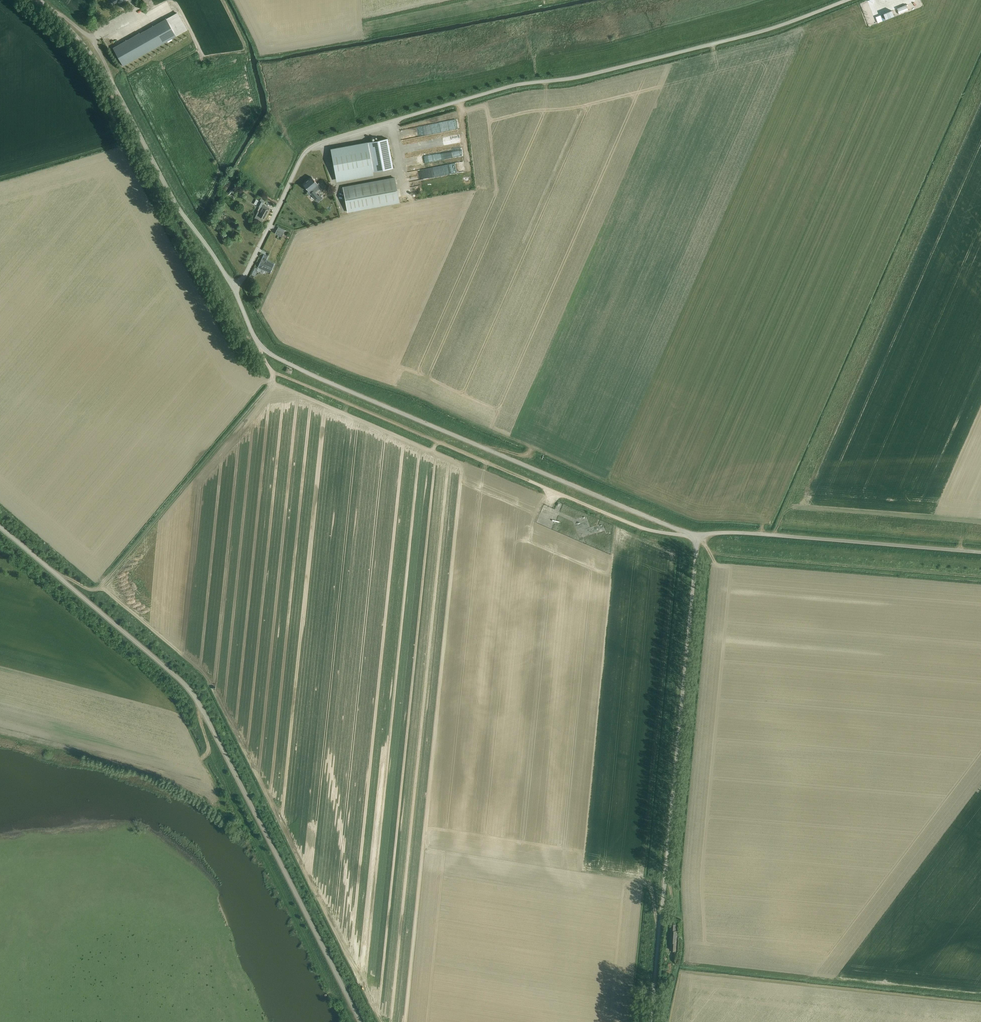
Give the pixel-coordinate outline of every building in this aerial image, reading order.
[(139,34),(113,48),(123,66),(163,44),(174,38),(187,30),(177,13),(175,15),(164,21),(154,27),(140,34),(139,34)] [(429,134),(458,129),(457,120),(424,125),(426,133),(420,134),(419,128),(411,129),(412,135),(416,135),(416,136),(429,134)] [(369,142),(331,148),(334,164),(336,178),(393,168),(388,138),(369,142)] [(462,147),(452,151),(454,158),(465,154),(462,147)] [(463,162),(431,167),(431,168),(425,169),(426,178),(465,172),(463,162)] [(312,177),(303,184),(309,191),(307,192),(309,195),(311,194),(315,199),(318,196),(315,192),(321,187),(318,183),(317,183),(315,180),(312,177)] [(395,178),(343,187),(348,211),(399,202),(395,178)] [(234,186),(226,195),(227,197),(236,187),(234,186)] [(258,211),(254,218),(262,222),(263,218),(264,218),(264,219),(269,208),(263,205),(262,207),(261,207),(261,208),(260,207),(258,210),(258,211)] [(260,262),(258,267),(270,273),(275,264),(274,263),(274,264),(266,260),(268,256),(264,254),(262,259),(260,262)]
